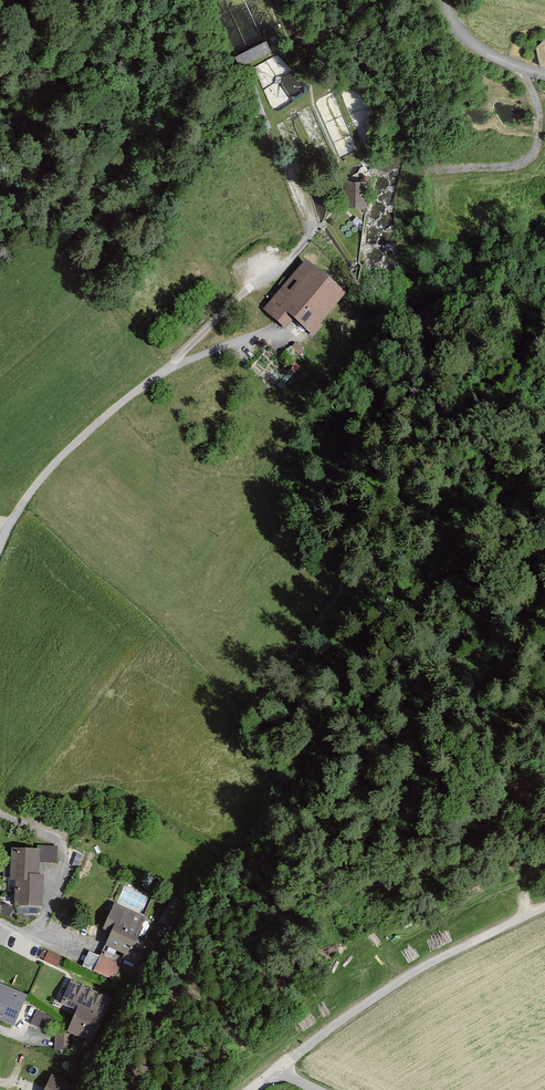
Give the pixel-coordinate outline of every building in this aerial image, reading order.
[(536,48),(540,66),(544,67),(544,38),(536,48)] [(236,52),(240,63),(271,52),(267,41),(236,52)] [(345,180),(345,204),(368,204),(368,180),(345,180)] [(349,297),(306,260),(263,309),(283,327),(291,318),(314,338),(349,297)] [(44,852),(11,852),(10,908),(43,908),(44,852)] [(144,920),(113,906),(95,945),(144,967),(154,945),(137,937),(144,920)] [(82,966),(115,979),(121,963),(89,950),(82,966)] [(113,994),(71,979),(61,1005),(78,1012),(70,1033),(95,1043),(113,994)] [(14,1026),(27,995),(0,984),(0,1020),(14,1026)] [(37,1009),(32,1021),(46,1027),(51,1015),(37,1009)] [(50,1076),(44,1089),(67,1089),(69,1084),(50,1076)]
